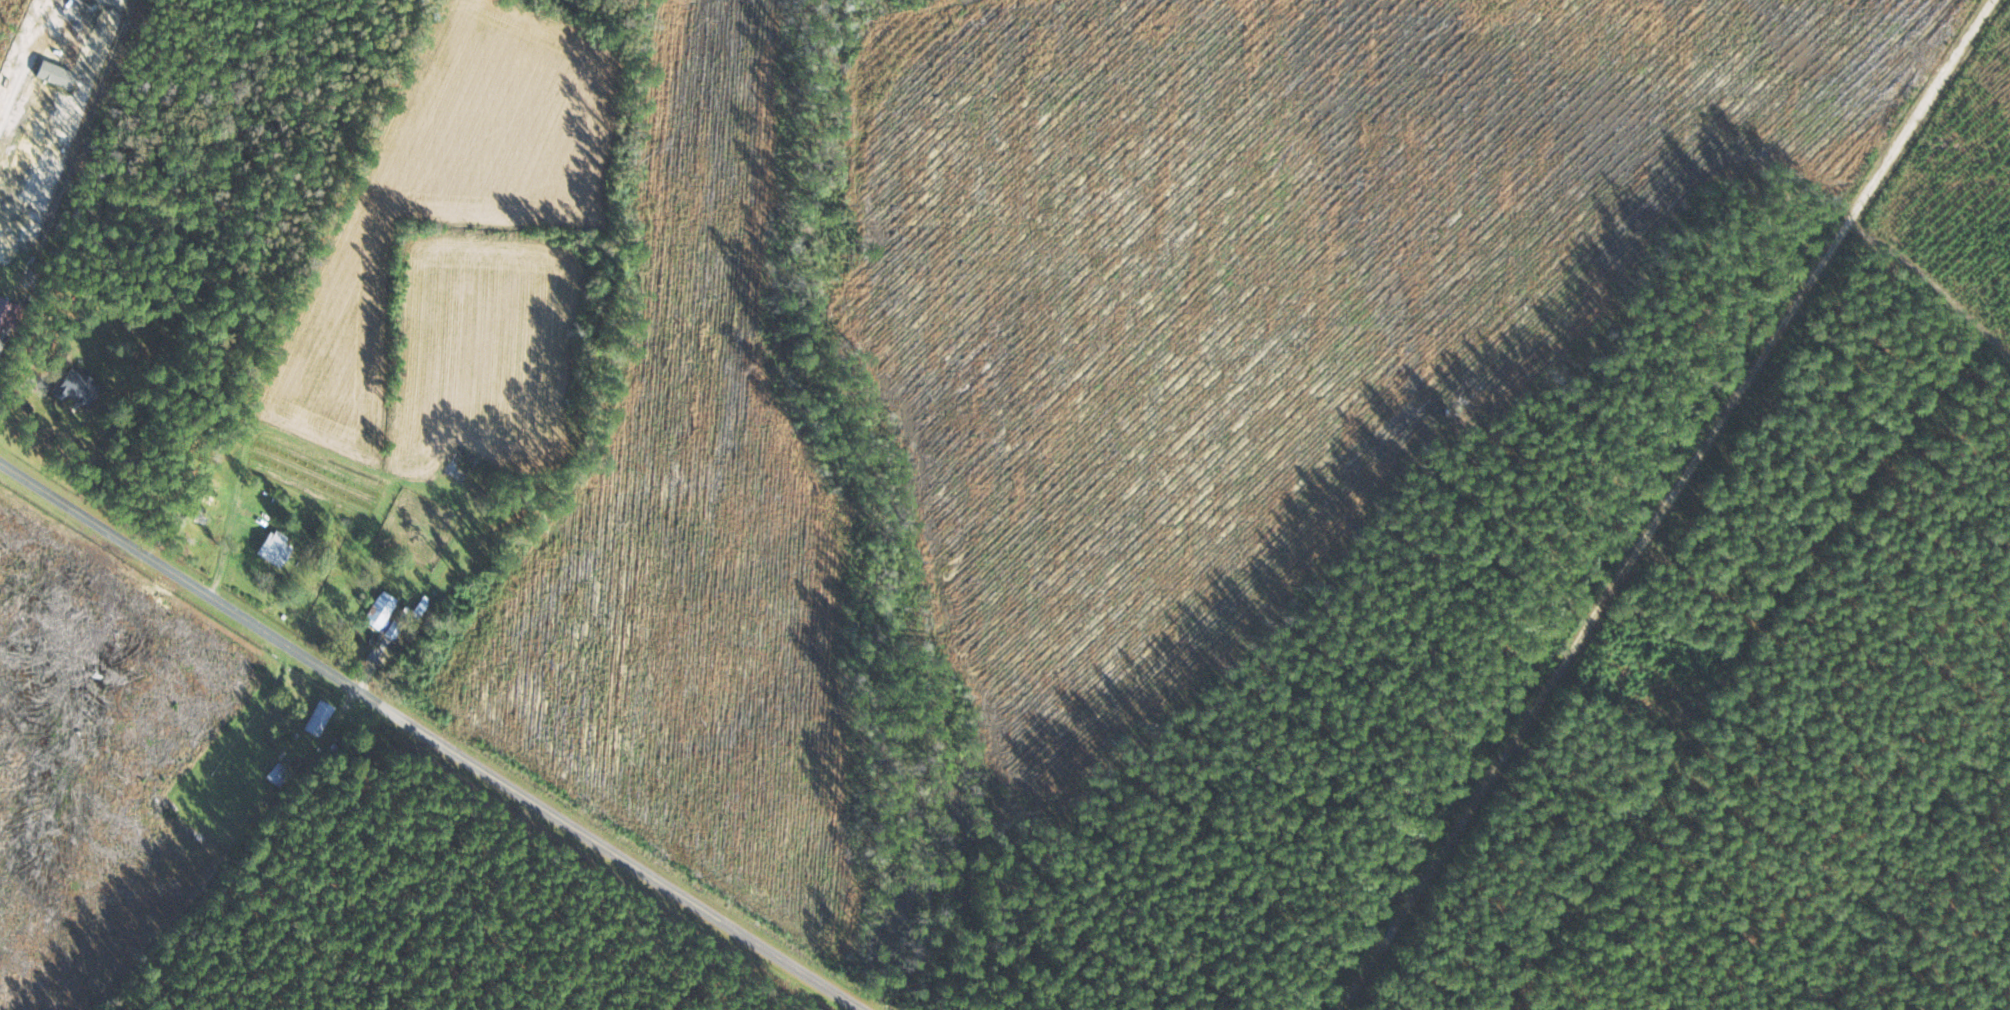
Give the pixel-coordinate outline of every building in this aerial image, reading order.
[(85,411),(96,383),(62,370),(51,398),(85,411)] [(277,570),(292,549),(284,543),(286,540),(272,529),(254,553),(277,570)] [(360,622),(377,632),(395,601),(379,591),(360,622)] [(383,635),(392,641),(401,628),(392,622),(383,635)] [(333,708),(317,700),(302,730),(319,738),(333,708)] [(276,784),(286,771),(278,765),(268,777),(276,784)]
